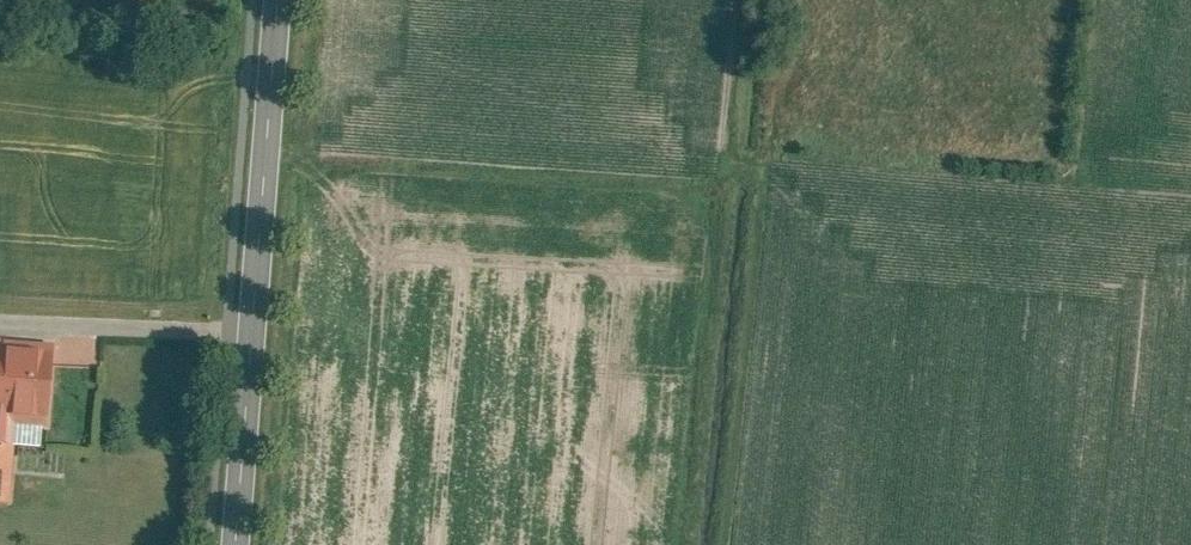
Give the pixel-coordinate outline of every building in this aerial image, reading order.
[(9,439),(10,423),(29,425),(37,328),(0,325),(0,438),(9,439)]
